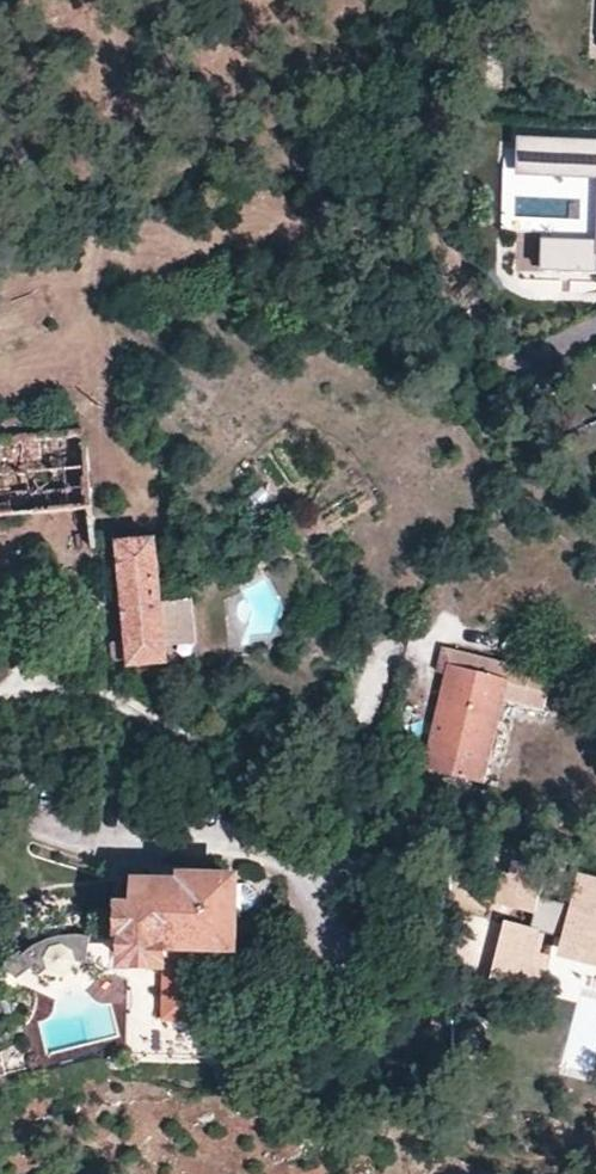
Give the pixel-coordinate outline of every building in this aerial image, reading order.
[(523,141),(521,173),(595,176),(595,144),(523,141)] [(546,230),(544,274),(595,276),(595,231),(546,230)] [(0,439),(0,516),(18,515),(91,509),(83,432),(0,439)] [(0,516),(0,563),(21,561),(18,515),(0,516)] [(154,539),(118,543),(128,665),(165,662),(164,646),(159,601),(154,539)] [(190,599),(159,601),(164,646),(193,643),(190,599)] [(550,675),(443,648),(436,673),(444,675),(423,769),(481,783),(502,701),(542,709),(550,675)] [(534,913),(543,877),(516,871),(514,878),(501,875),(495,904),(534,913)] [(578,875),(556,953),(595,964),(595,880),(578,875)] [(233,947),(233,877),(185,876),(185,885),(141,884),(140,906),(121,906),(121,928),(125,928),(124,965),(158,966),(205,967),(205,947),(233,947)] [(542,933),(505,923),(489,978),(539,992),(549,956),(536,952),(542,933)] [(109,966),(111,943),(91,939),(72,938),(54,940),(39,946),(29,952),(26,952),(10,963),(18,977),(33,966),(39,973),(50,969),(54,972),(60,973),(66,973),(73,970),(75,966),(77,961),(95,963),(109,966)] [(205,1029),(205,967),(158,966),(158,1029),(205,1029)]
